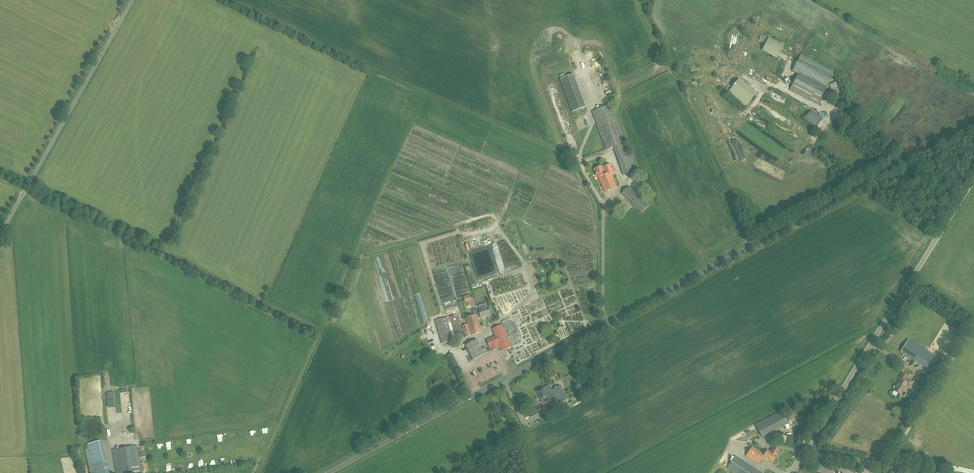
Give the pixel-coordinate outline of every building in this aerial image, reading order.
[(763,50),(777,58),(784,45),(769,38),(763,50)] [(745,58),(749,52),(746,49),(741,55),(745,58)] [(835,72),(801,54),(793,71),(798,74),(794,82),(791,81),(790,83),(793,84),(790,90),(818,104),(835,72)] [(585,107),(573,74),(560,79),(572,112),(585,107)] [(739,80),(728,93),(744,107),(755,94),(739,80)] [(636,170),(616,117),(612,104),(592,111),(606,149),(614,147),(624,175),(636,170)] [(822,119),(811,111),(805,119),(816,128),(822,119)] [(603,166),(594,169),(596,175),(598,174),(605,191),(617,187),(611,172),(613,172),(610,164),(603,167),(603,166)] [(648,206),(629,187),(621,194),(641,214),(648,206)] [(481,317),(491,314),(489,306),(479,309),(479,308),(473,310),(474,315),(477,314),(477,315),(466,318),(468,324),(463,326),(466,337),(482,332),(478,318),(481,317)] [(464,337),(457,314),(450,316),(456,339),(464,337)] [(453,340),(447,317),(436,320),(442,343),(453,340)] [(523,345),(518,333),(512,319),(502,323),(502,324),(493,328),(496,336),(487,340),(490,347),(491,347),(493,350),(500,347),(499,344),(502,351),(512,347),(513,349),(523,345)] [(938,361),(899,336),(893,347),(932,371),(938,361)] [(477,339),(466,345),(473,359),(488,352),(485,347),(482,349),(477,339)] [(899,378),(900,379),(896,386),(896,385),(894,385),(893,387),(893,389),(894,389),(893,390),(900,394),(907,385),(910,386),(913,382),(907,378),(908,377),(902,373),(899,378)] [(593,387),(590,382),(581,387),(583,392),(593,387)] [(918,388),(925,392),(927,389),(921,384),(918,388)] [(552,390),(549,385),(543,388),(537,392),(544,404),(550,401),(551,404),(556,401),(557,400),(555,395),(554,395),(552,390)] [(560,385),(552,390),(554,395),(555,395),(557,400),(556,401),(558,404),(567,399),(560,385)] [(567,404),(560,407),(560,408),(561,410),(556,413),(557,415),(570,409),(567,404)] [(542,412),(539,406),(528,412),(531,417),(542,412)] [(782,414),(781,411),(756,424),(758,427),(763,437),(787,424),(782,414)] [(105,460),(106,460),(101,440),(100,441),(88,444),(93,463),(105,460)] [(116,472),(136,472),(142,472),(137,445),(112,450),(116,472)] [(752,446),(746,455),(758,463),(762,457),(767,460),(768,459),(773,462),(777,456),(780,451),(774,446),(770,452),(768,450),(767,450),(764,454),(752,446)] [(737,472),(762,472),(735,455),(728,467),(737,472)]
